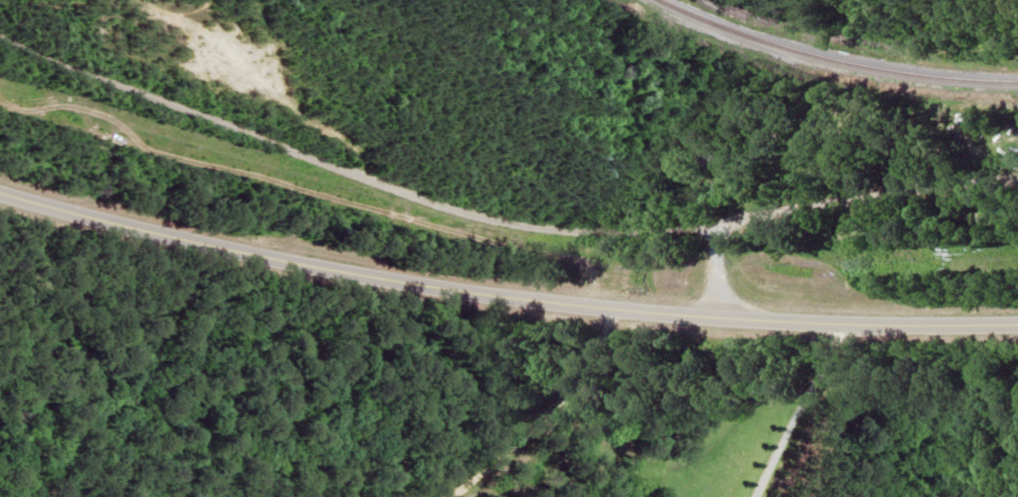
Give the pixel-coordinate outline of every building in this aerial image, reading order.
[(698,164),(721,164),(721,156),(698,156),(698,164)]
